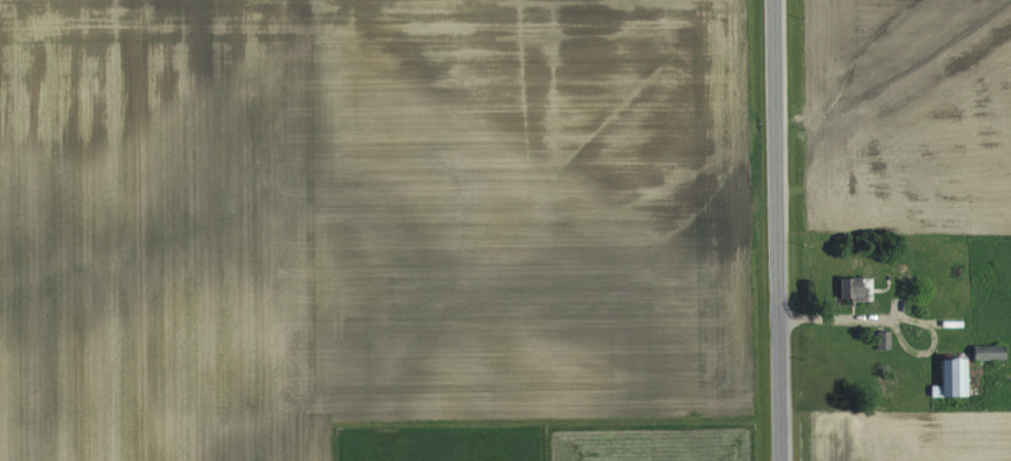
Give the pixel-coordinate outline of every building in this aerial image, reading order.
[(857,299),(857,277),(834,277),(834,299),(857,299)] [(875,348),(888,348),(888,332),(875,332),(875,348)] [(962,396),(963,358),(937,357),(936,386),(927,385),(927,395),(962,396)]
